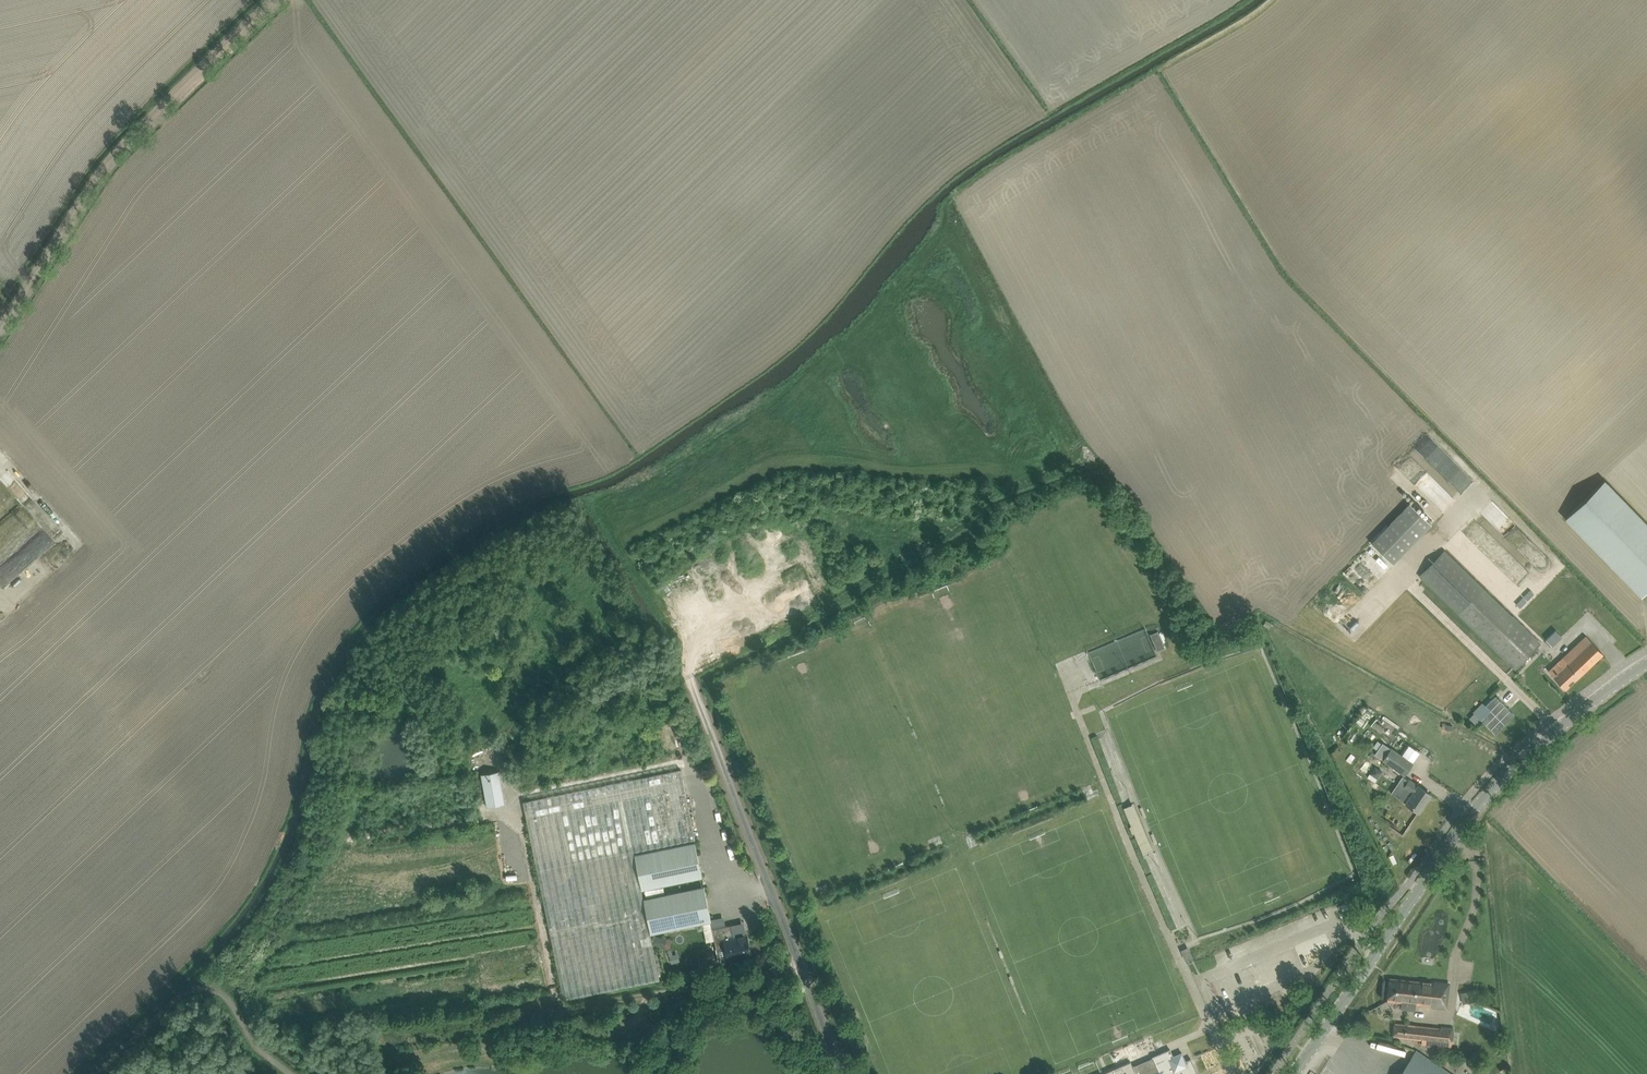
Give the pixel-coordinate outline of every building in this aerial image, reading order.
[(1566,518),(1641,596),(1646,591),(1646,524),(1605,480),(1566,518)] [(1432,524),(1410,503),(1372,543),(1394,564),(1432,524)] [(1445,550),(1420,575),(1516,668),(1540,644),(1445,550)] [(1506,570),(1509,578),(1524,571),(1520,563),(1506,570)] [(1189,620),(1184,622),(1187,629),(1192,627),(1189,620)] [(1556,630),(1547,639),(1553,645),(1562,637),(1556,630)] [(1100,667),(1113,661),(1117,669),(1159,652),(1158,651),(1165,648),(1158,631),(1151,634),(1151,633),(1116,647),(1113,638),(1092,647),(1100,667)] [(1549,671),(1566,689),(1603,654),(1586,635),(1549,671)] [(1472,665),(1464,673),(1471,680),(1479,671),(1472,665)] [(1514,715),(1496,696),(1486,705),(1491,710),(1482,719),(1496,733),(1514,715)] [(1383,760),(1404,775),(1412,763),(1383,742),(1375,754),(1383,760)] [(1376,780),(1381,770),(1374,766),(1369,777),(1376,780)] [(681,769),(523,802),(537,870),(564,998),(661,978),(654,946),(651,933),(703,922),(711,920),(712,920),(705,886),(645,898),(643,889),(703,877),(696,842),(635,854),(635,851),(695,839),(681,769)] [(482,774),(487,806),(505,803),(499,771),(482,774)] [(1404,787),(1397,797),(1407,804),(1410,806),(1419,812),(1431,794),(1422,788),(1409,779),(1409,780),(1404,786),(1404,787)] [(728,960),(752,956),(747,935),(734,937),(731,925),(713,928),(717,950),(726,948),(728,960)] [(656,936),(654,946),(665,948),(667,938),(656,936)] [(1390,978),(1388,1001),(1403,1002),(1403,1008),(1416,1009),(1416,1005),(1432,1006),(1431,1008),(1447,1009),(1449,983),(1435,982),(1435,983),(1390,978)] [(1461,992),(1462,1003),(1473,1001),(1471,990),(1461,992)] [(1425,1027),(1425,1026),(1400,1024),(1398,1036),(1423,1038),(1422,1044),(1452,1047),(1453,1029),(1425,1027)] [(1191,1058),(1186,1061),(1182,1052),(1173,1056),(1170,1049),(1153,1056),(1159,1070),(1151,1073),(1198,1073),(1191,1058)] [(1416,1050),(1409,1061),(1400,1073),(1451,1073),(1416,1050)] [(1099,1073),(1137,1073),(1131,1061),(1099,1073)]
